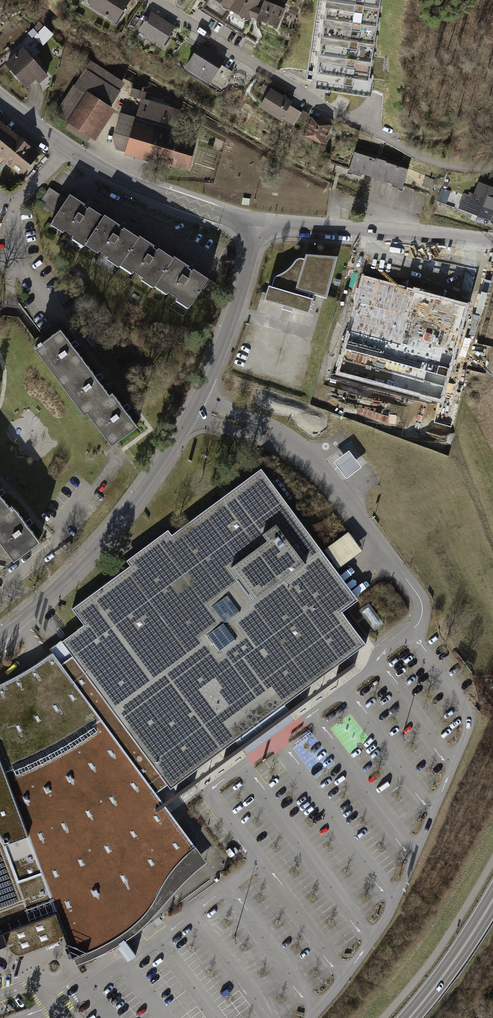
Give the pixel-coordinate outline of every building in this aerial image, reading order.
[(82,4),(108,23),(125,0),(86,0),(82,4)] [(228,14),(237,0),(210,0),(228,14)] [(228,14),(248,25),(251,19),(257,21),(261,11),(257,9),(261,0),(237,0),(228,14)] [(312,84),(367,92),(382,0),(326,0),(312,84)] [(261,11),(257,21),(256,22),(277,30),(285,10),(264,2),(261,11)] [(168,27),(145,11),(130,34),(152,49),(168,27)] [(45,47),(56,35),(41,22),(30,34),(45,47)] [(221,60),(193,43),(177,68),(213,91),(225,72),(216,66),(221,60)] [(17,47),(0,64),(0,66),(21,87),(30,78),(35,84),(44,75),(17,47)] [(120,84),(87,61),(50,116),(90,141),(109,110),(104,107),(120,84)] [(137,119),(119,115),(112,149),(185,171),(192,145),(175,140),(182,112),(145,100),(147,93),(132,89),(130,98),(142,101),(137,119)] [(292,104),(271,90),(258,111),(280,125),(282,121),(294,128),(302,114),(290,107),(292,104)] [(297,127),(304,131),(312,118),(305,114),(297,127)] [(331,128),(311,120),(304,140),(323,148),(331,128)] [(0,125),(0,162),(16,175),(34,152),(0,125)] [(410,164),(357,147),(348,173),(360,177),(361,174),(392,184),(391,187),(402,191),(403,185),(409,168),(410,164)] [(409,168),(403,185),(428,194),(432,179),(409,168)] [(492,215),(492,186),(478,180),(473,193),(469,192),(468,194),(464,193),(458,207),(491,219),(492,215)] [(441,188),(437,199),(446,203),(451,191),(441,188)] [(104,216),(70,195),(52,226),(86,246),(104,216)] [(139,237),(104,216),(86,246),(121,267),(139,237)] [(174,257),(139,237),(121,267),(155,288),(174,257)] [(327,297),(338,255),(307,252),(305,257),(300,256),(296,258),(293,263),(287,268),(280,272),(274,276),(271,277),(269,283),(265,297),(310,311),(314,297),(315,293),(327,297)] [(207,278),(174,257),(155,288),(189,308),(207,278)] [(370,276),(364,275),(345,358),(338,385),(446,411),(448,403),(472,300),(459,297),(421,288),(370,276)] [(109,396),(61,331),(36,349),(85,415),(88,413),(111,445),(136,426),(113,394),(109,396)] [(351,454),(336,466),(349,482),(364,470),(351,454)] [(360,604),(263,471),(176,534),(171,528),(129,559),(133,565),(74,609),(85,624),(64,639),(76,655),(170,782),(175,790),(298,700),(371,647),(347,613),(360,604)] [(0,501),(0,547),(10,561),(36,542),(11,508),(7,511),(0,501)] [(351,535),(327,551),(341,571),(365,555),(351,535)] [(372,609),(364,612),(370,627),(377,624),(372,609)] [(55,652),(31,668),(6,681),(0,684),(0,759),(40,873),(73,964),(104,952),(128,937),(145,921),(161,896),(179,869),(200,851),(157,792),(63,664),(55,652)] [(157,792),(170,782),(76,655),(69,660),(63,664),(157,792)] [(273,727),(275,730),(279,727),(282,732),(297,723),(292,715),(273,727)] [(20,881),(30,877),(40,873),(0,759),(0,824),(20,881)] [(40,936),(20,881),(0,824),(0,951),(40,936)]
